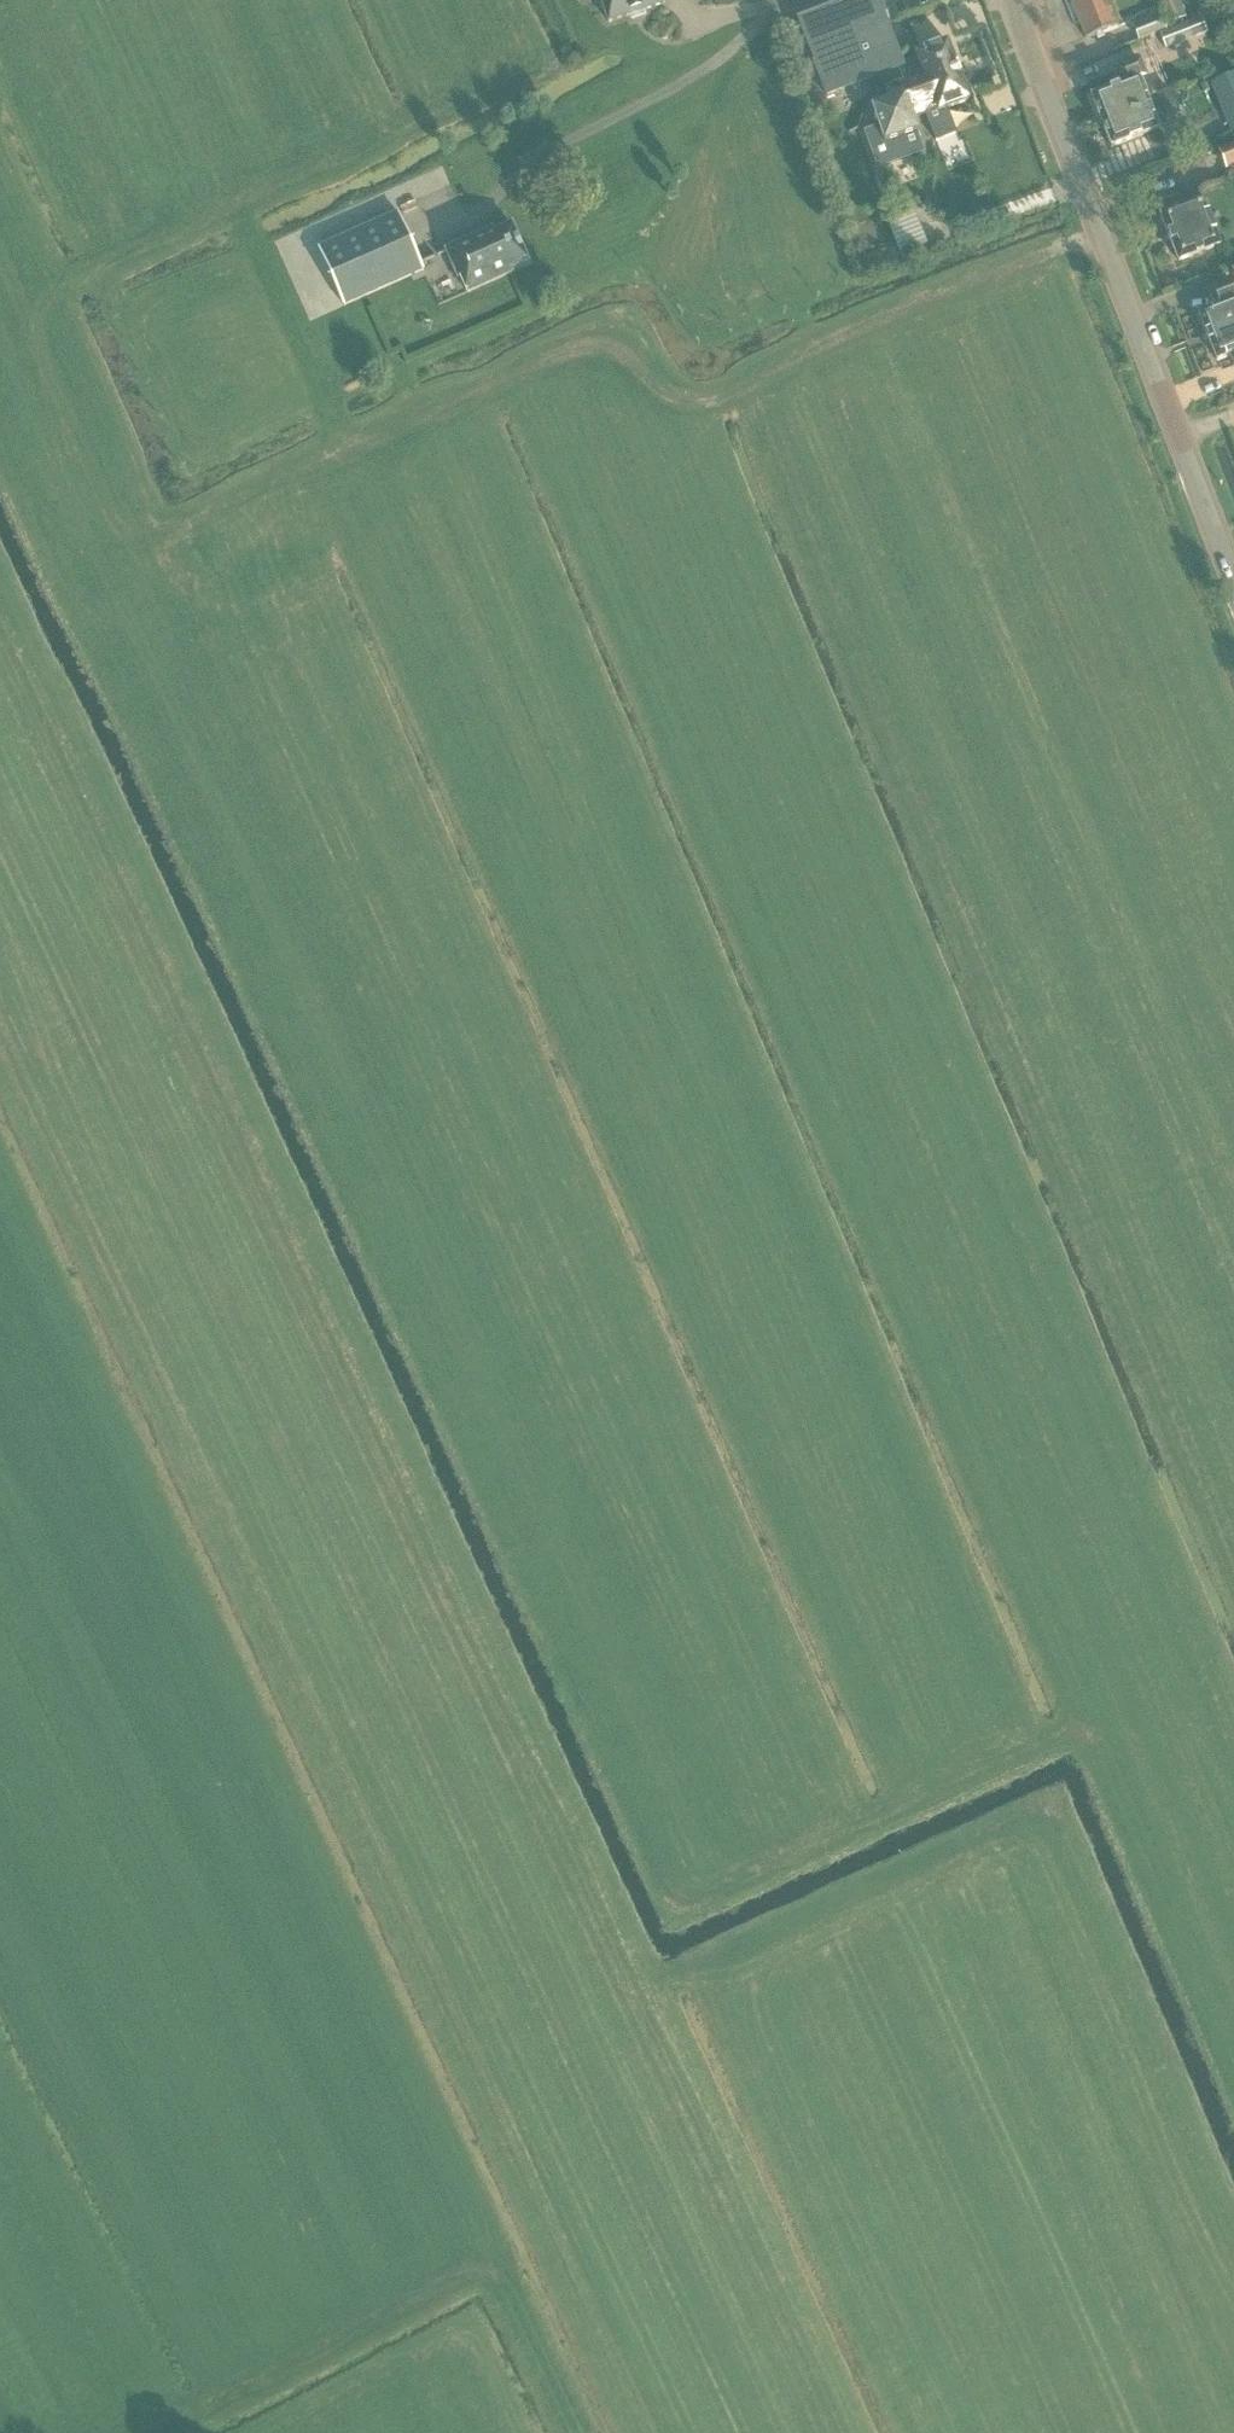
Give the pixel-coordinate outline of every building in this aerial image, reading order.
[(664,2),(664,0),(601,0),(608,21),(664,2)] [(834,5),(862,81),(880,74),(882,81),(896,76),(908,107),(922,101),(928,115),(937,140),(956,133),(947,109),(975,98),(952,37),(913,52),(916,58),(903,63),(879,0),(847,0),(834,5)] [(1108,0),(1071,0),(1086,37),(1118,24),(1108,0)] [(1180,0),(1159,0),(1169,23),(1187,16),(1180,0)] [(834,5),(797,19),(826,94),(862,81),(834,5)] [(1222,14),(1230,35),(1233,33),(1233,9),(1222,14)] [(1168,29),(1162,14),(1134,25),(1140,40),(1168,29)] [(1194,37),(1188,23),(1162,33),(1168,47),(1194,37)] [(1092,95),(1099,113),(1152,92),(1140,59),(1113,70),(1118,84),(1092,95)] [(1207,86),(1226,135),(1233,132),(1233,75),(1207,86)] [(884,143),(870,148),(877,168),(924,151),(914,121),(928,115),(922,101),(908,107),(896,76),(882,81),(885,90),(889,100),(871,107),(884,143)] [(1152,92),(1099,113),(1111,146),(1157,127),(1155,122),(1178,113),(1169,90),(1154,96),(1152,92)] [(1220,150),(1228,168),(1233,166),(1233,144),(1220,150)] [(1203,197),(1160,213),(1179,260),(1221,243),(1203,197)] [(426,270),(400,211),(320,247),(346,305),(426,270)] [(529,261),(512,222),(495,229),(494,227),(447,247),(459,277),(461,276),(468,292),(513,272),(512,269),(529,261)] [(1209,339),(1233,330),(1233,286),(1233,284),(1210,293),(1215,306),(1199,312),(1209,339)] [(1209,339),(1217,359),(1230,354),(1233,363),(1233,330),(1209,339)]
